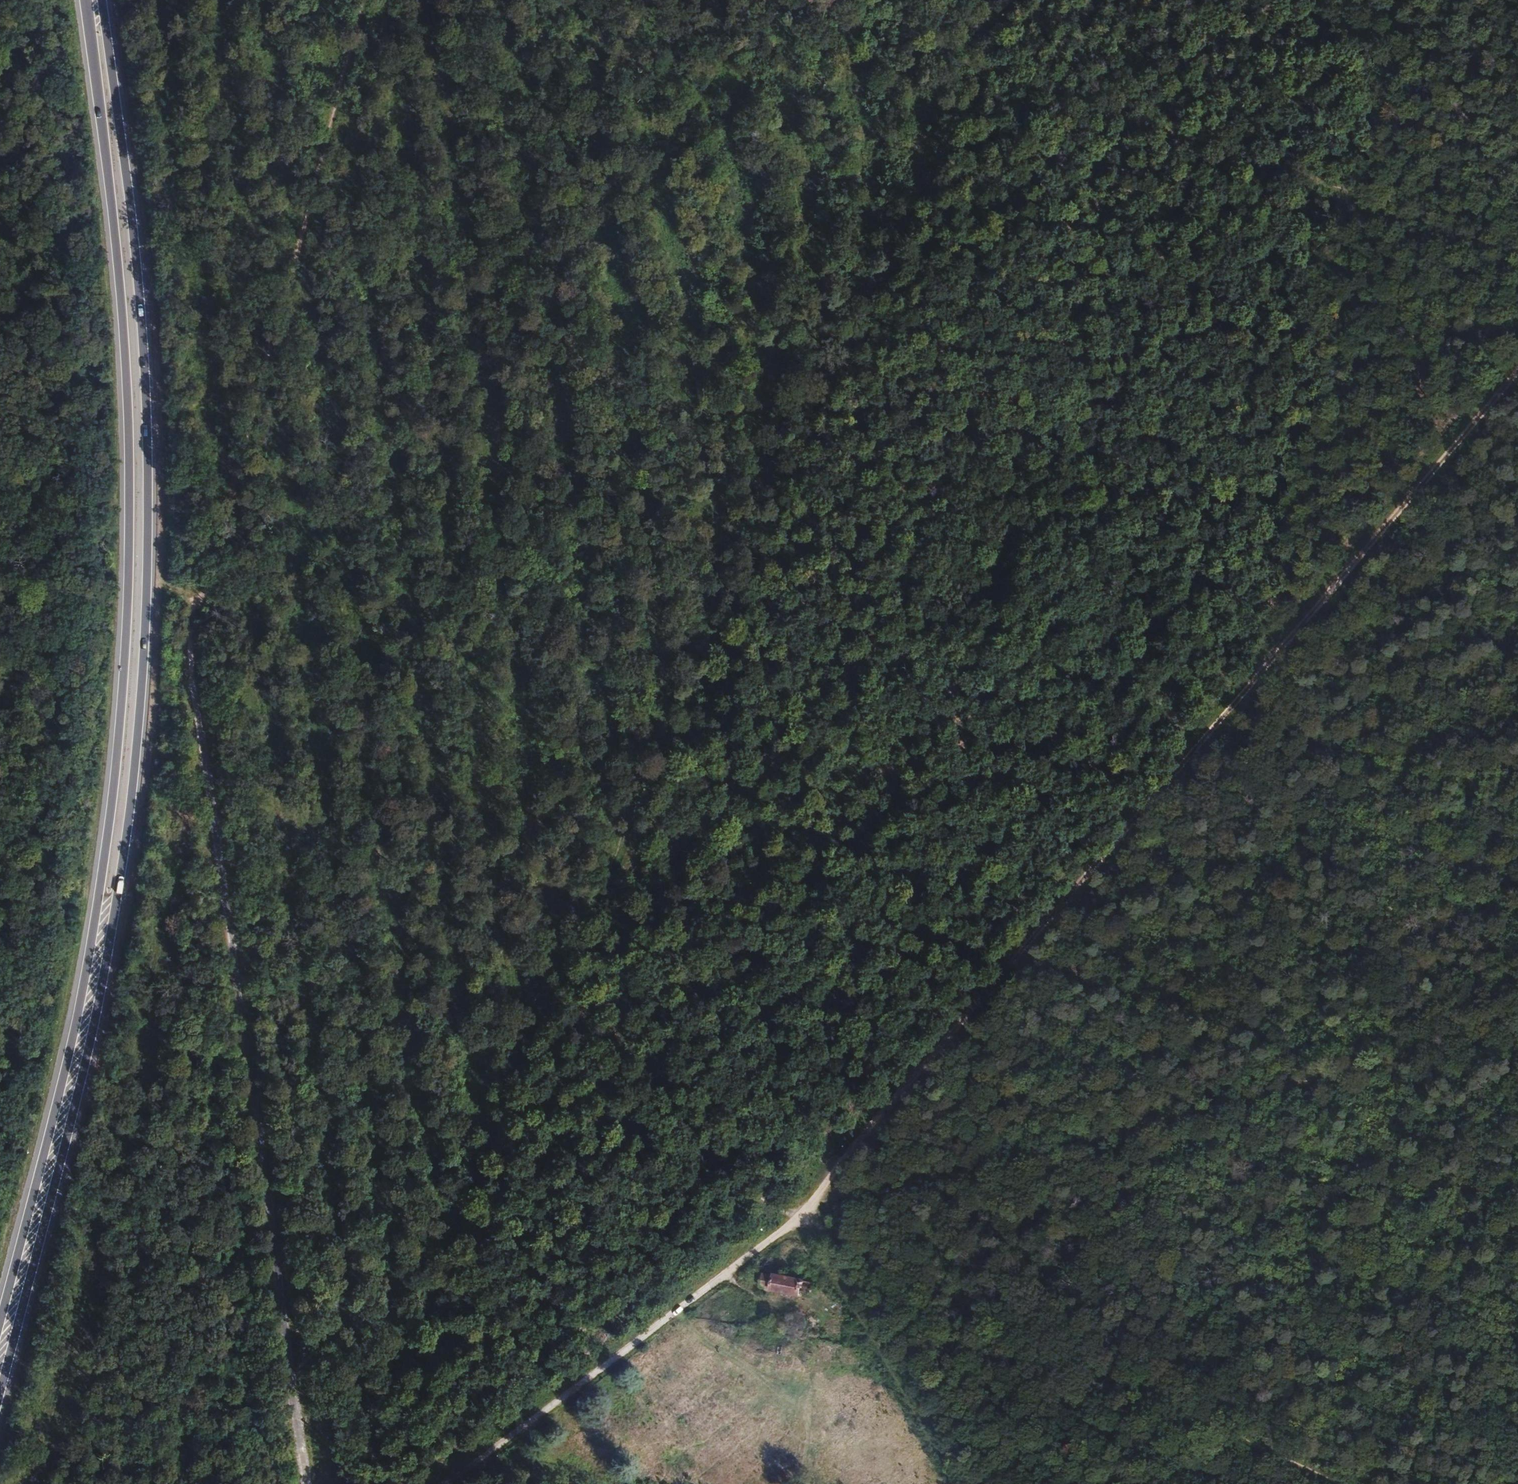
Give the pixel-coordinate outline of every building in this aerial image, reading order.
[(814,1282),(774,1274),(773,1277),(771,1290),(770,1292),(811,1300),(814,1282)] [(759,1288),(771,1290),(773,1277),(762,1275),(759,1288)] [(803,1318),(802,1337),(818,1338),(819,1319),(803,1318)]
